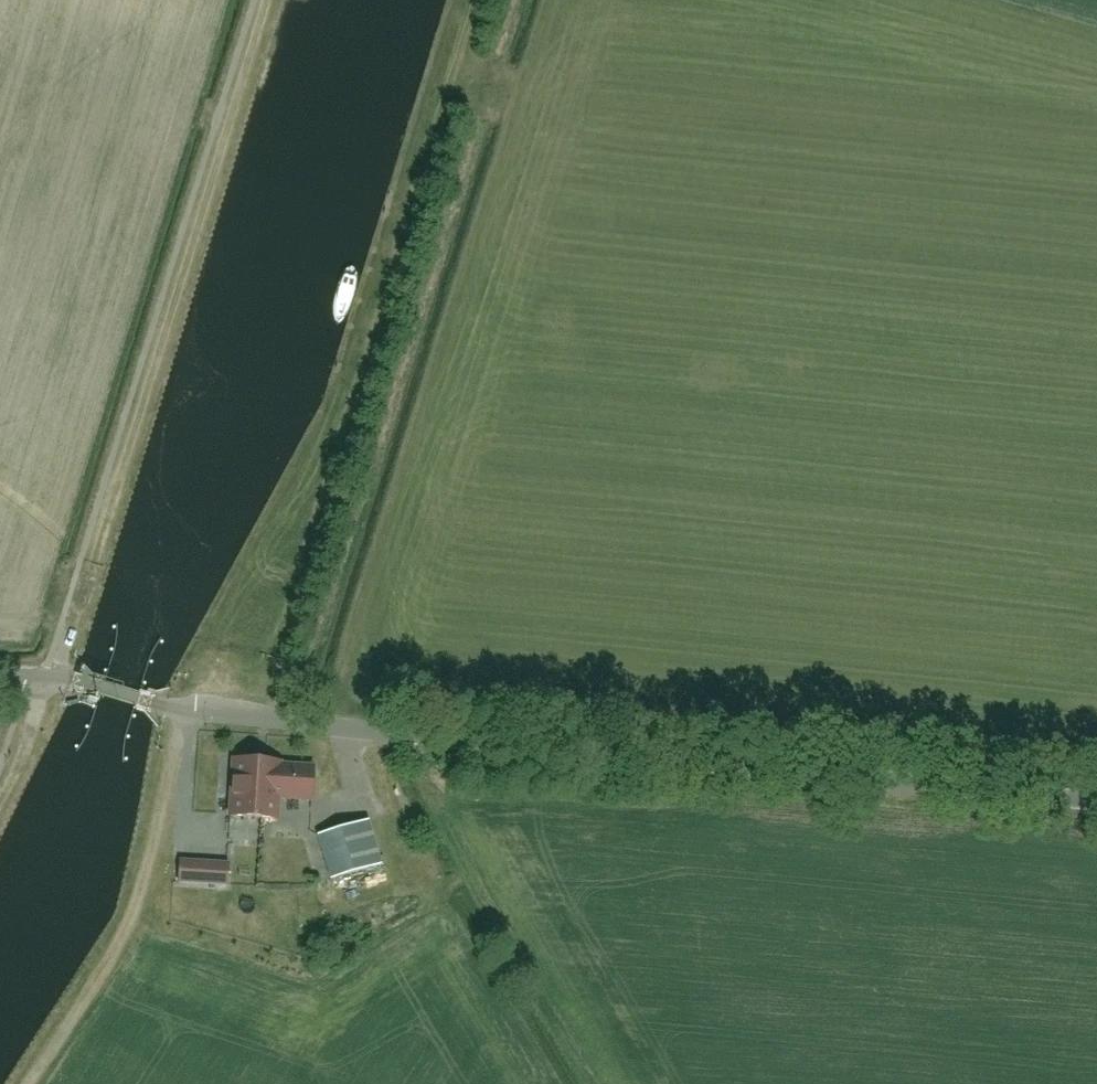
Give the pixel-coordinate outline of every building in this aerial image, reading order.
[(230,816),(254,817),(258,761),(233,759),(230,816)] [(281,762),(258,761),(254,817),(277,819),(279,798),(312,800),(314,767),(281,764),(281,762)] [(371,820),(318,835),(330,878),(383,863),(371,820)] [(205,884),(227,885),(229,863),(206,862),(205,884)]
